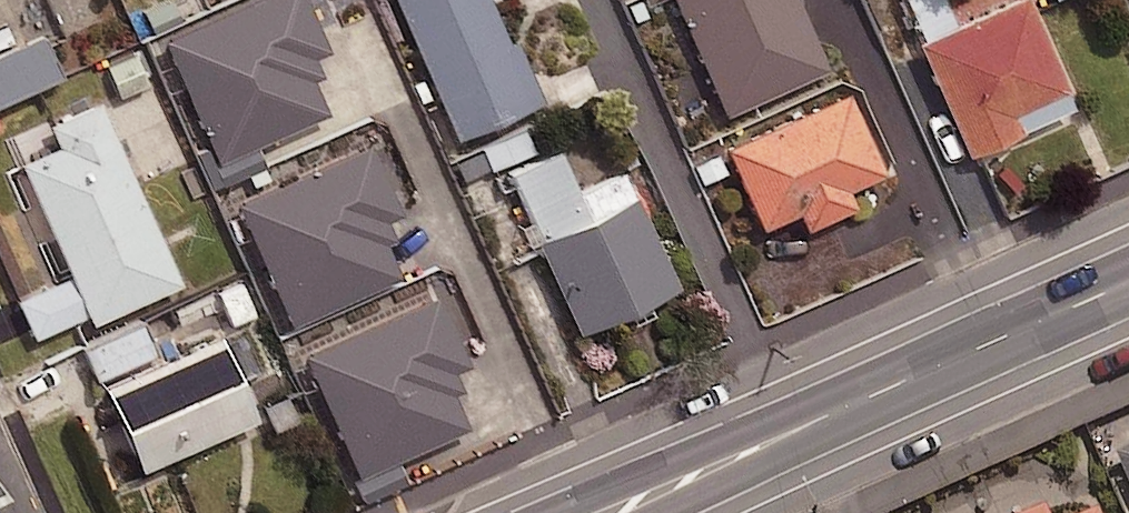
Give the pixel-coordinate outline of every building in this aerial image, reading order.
[(325,107),(312,76),(322,72),(314,53),(325,48),(305,0),(240,0),(160,34),(220,179),(266,160),(256,136),(325,107)] [(490,0),(396,0),(453,130),(532,96),(490,0)] [(794,0),(674,0),(722,108),(822,64),(794,0)] [(920,34),(953,19),(945,0),(905,0),(920,34)] [(920,34),(916,36),(965,146),(1070,99),(1026,0),(997,0),(953,19),(920,34)] [(56,70),(38,29),(0,46),(0,95),(56,70)] [(132,46),(101,60),(117,97),(149,83),(132,46)] [(880,166),(844,86),(722,140),(757,221),(798,203),(806,220),(850,201),(842,183),(880,166)] [(175,275),(93,96),(45,118),(56,142),(19,159),(70,269),(15,295),(32,332),(85,308),(88,315),(175,275)] [(523,122),(451,154),(462,179),(534,147),(523,122)] [(671,281),(606,132),(510,173),(574,323),(671,281)] [(393,209),(367,143),(233,195),(282,318),(396,273),(374,217),(393,209)] [(459,360),(432,294),(301,348),(358,486),(396,470),(389,453),(466,422),(443,367),(459,360)] [(156,356),(139,317),(83,342),(136,462),(252,411),(216,330),(156,356)] [(1116,450),(1128,479),(1128,444),(1116,450)] [(1100,502),(1075,512),(1105,512),(1100,502)]
